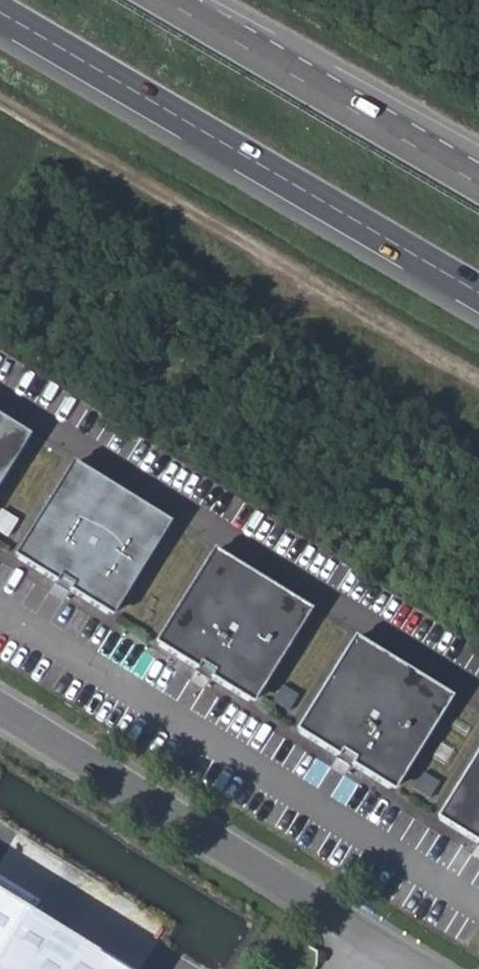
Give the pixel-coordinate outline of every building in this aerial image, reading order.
[(26,440),(25,433),(0,417),(0,483),(26,440)] [(69,467),(15,553),(17,560),(55,584),(59,578),(72,587),(68,592),(106,616),(114,614),(167,528),(166,521),(76,465),(69,467)] [(216,552),(209,553),(155,640),(157,647),(196,671),(199,666),(212,674),(208,679),(247,703),(254,702),(308,615),(307,608),(216,552)] [(359,641),(352,642),(298,729),(299,736),(338,760),(342,755),(354,763),(351,768),(390,792),(397,790),(451,703),(449,696),(359,641)] [(212,674),(199,666),(196,671),(208,679),(212,674)] [(342,755),(338,760),(351,768),(354,763),(342,755)] [(440,817),(442,825),(478,848),(478,755),(440,817)] [(131,968),(0,887),(0,968),(130,968),(131,968)]
